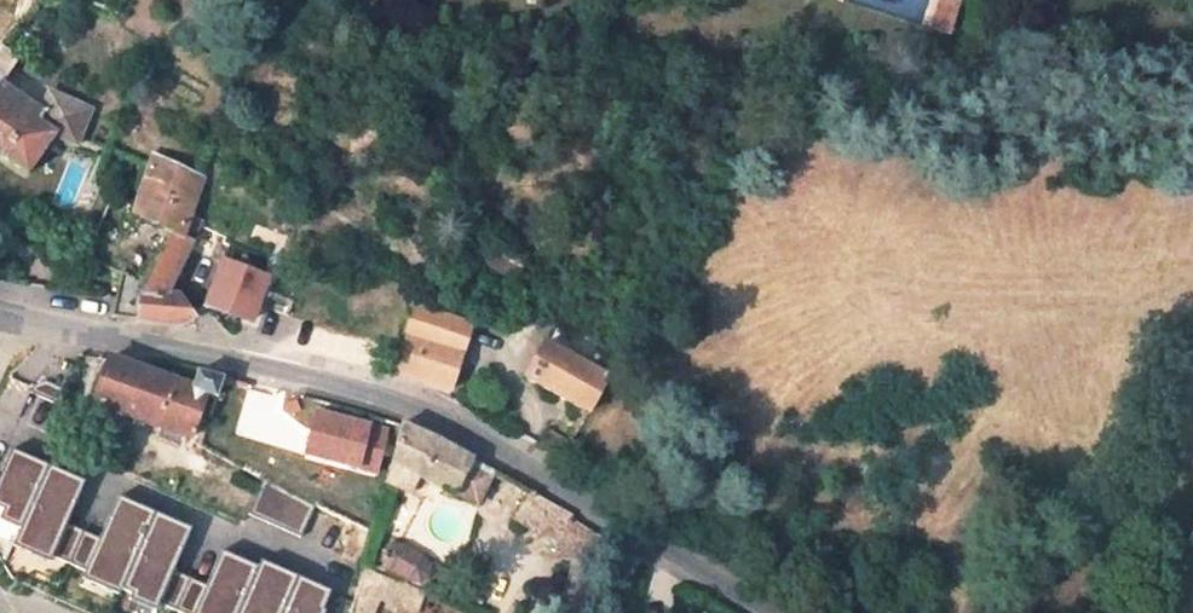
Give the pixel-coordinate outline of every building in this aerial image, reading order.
[(19,58),(1,47),(0,48),(0,84),(3,86),(19,58)] [(27,171),(53,136),(75,143),(87,110),(49,94),(43,113),(3,86),(0,84),(0,153),(27,171)] [(202,180),(154,158),(134,214),(175,232),(185,236),(202,180)] [(458,244),(515,279),(532,253),(474,218),(458,244)] [(167,295),(177,272),(191,241),(185,236),(175,232),(148,283),(139,300),(139,321),(145,322),(156,322),(181,324),(192,317),(178,296),(167,295)] [(210,306),(254,320),(270,277),(226,261),(210,306)] [(129,270),(120,297),(115,315),(139,321),(139,300),(148,283),(129,270)] [(450,388),(469,327),(412,308),(394,374),(424,381),(450,388)] [(611,375),(547,342),(546,344),(531,370),(528,376),(590,411),(611,375)] [(111,357),(94,401),(190,438),(207,392),(216,395),(220,397),(225,382),(199,372),(193,387),(111,357)] [(27,419),(43,432),(59,413),(43,400),(27,419)] [(389,433),(317,407),(310,431),(305,455),(377,471),(389,433)] [(473,462),(400,423),(397,435),(391,460),(419,475),(455,494),(473,462)] [(568,451),(552,443),(544,456),(559,465),(568,451)] [(44,560),(72,482),(2,453),(0,460),(0,535),(8,537),(5,547),(11,549),(44,560)] [(386,482),(410,494),(419,475),(391,460),(386,482)] [(496,474),(473,462),(455,494),(478,506),(496,474)] [(118,592),(148,512),(72,482),(44,560),(118,592)] [(264,484),(251,514),(299,533),(312,504),(264,484)] [(572,514),(537,495),(521,523),(553,542),(580,559),(604,574),(609,553),(613,541),(571,516),(572,514)] [(174,612),(234,612),(257,559),(234,550),(148,512),(118,592),(155,605),(174,612)] [(426,581),(431,552),(394,545),(388,574),(426,581)] [(330,590),(257,559),(234,612),(324,612),(325,611),(322,610),(330,590)] [(604,574),(580,559),(565,612),(593,612),(604,574)]
